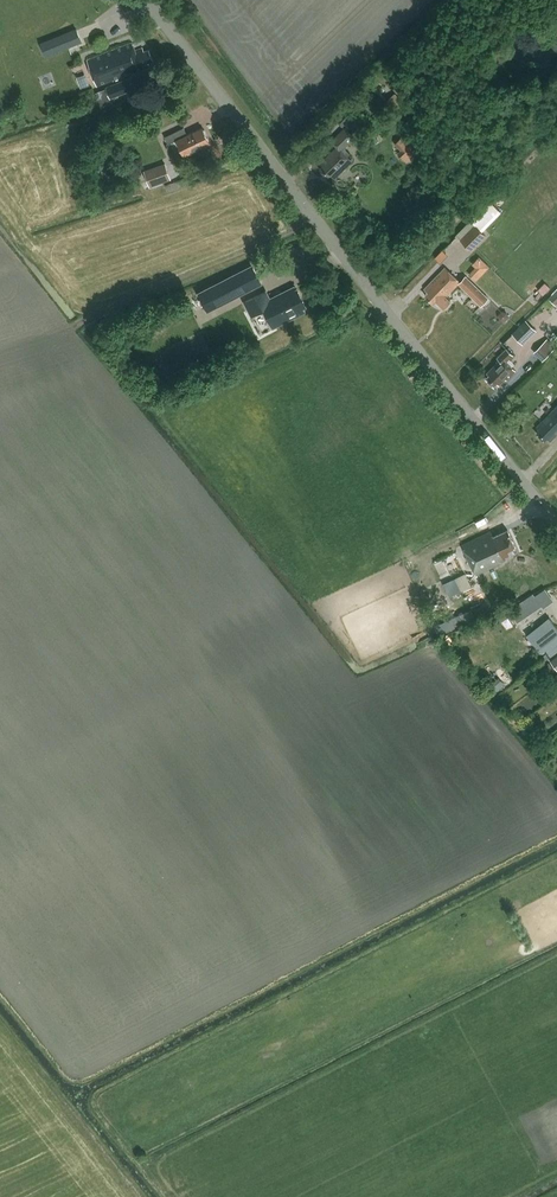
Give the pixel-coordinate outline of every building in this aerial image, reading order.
[(45,57),(82,42),(76,28),(39,43),(45,57)] [(153,60),(149,49),(144,51),(143,47),(135,50),(132,42),(86,60),(97,86),(150,65),(148,62),(153,60)] [(401,64),(389,75),(401,88),(413,77),(401,64)] [(77,75),(81,86),(89,84),(85,72),(77,75)] [(132,77),(106,87),(110,98),(136,88),(132,77)] [(376,88),(374,90),(385,101),(387,99),(376,88)] [(396,93),(387,102),(396,111),(406,102),(396,93)] [(347,109),(337,119),(345,127),(355,117),(347,109)] [(202,127),(187,134),(184,127),(182,128),(165,137),(168,144),(176,140),(184,155),(210,143),(206,135),(206,133),(205,130),(203,129),(202,127)] [(352,161),(347,156),(351,153),(345,147),(354,137),(345,128),(332,141),(337,147),(320,163),(323,166),(320,169),(328,177),(331,174),(334,178),(352,161)] [(413,144),(404,153),(400,156),(407,162),(419,150),(413,144)] [(104,180),(96,164),(89,168),(97,184),(94,186),(97,193),(108,188),(105,180),(104,180)] [(165,164),(145,171),(150,185),(170,177),(165,164)] [(490,200),(485,205),(456,234),(473,250),(487,236),(482,231),(501,212),(490,200)] [(476,281),(490,267),(479,256),(472,264),(475,267),(469,274),(476,281)] [(209,313),(262,285),(252,266),(199,293),(209,313)] [(436,300),(442,306),(443,308),(444,307),(447,307),(450,303),(450,301),(446,296),(459,282),(445,268),(424,289),(428,292),(425,295),(433,303),(436,300)] [(458,283),(481,306),(489,298),(466,275),(458,283)] [(539,289),(544,295),(551,288),(545,283),(539,289)] [(293,288),(271,300),(266,289),(243,301),(251,315),(264,308),(272,326),(290,317),(303,310),(301,306),(304,304),(297,291),(295,292),(293,288)] [(523,344),(537,331),(526,320),(512,333),(523,344)] [(533,349),(541,358),(556,344),(548,335),(533,349)] [(507,348),(506,348),(497,357),(499,359),(497,361),(498,362),(487,373),(489,375),(486,378),(494,385),(497,382),(499,385),(505,378),(506,379),(515,370),(506,361),(513,354),(507,348)] [(155,374),(149,378),(156,388),(164,382),(161,378),(157,372),(155,374)] [(536,427),(539,430),(537,433),(544,441),(547,438),(550,441),(556,434),(556,406),(536,427)] [(501,561),(507,558),(505,555),(517,550),(508,529),(493,536),(491,531),(462,545),(476,574),(502,562),(501,561)] [(466,574),(455,578),(461,591),(471,586),(466,574)] [(522,601),(530,614),(537,609),(528,596),(522,601)] [(471,609),(477,620),(486,616),(480,603),(471,607),(471,609)] [(523,618),(515,605),(509,610),(517,622),(523,618)] [(501,621),(509,615),(503,608),(495,613),(501,621)] [(451,618),(455,627),(464,622),(460,614),(451,618)] [(455,627),(451,618),(434,627),(438,635),(455,627)] [(556,650),(556,629),(549,636),(541,625),(530,633),(535,641),(540,637),(543,641),(541,642),(551,655),(556,650)] [(556,671),(549,662),(543,666),(550,676),(556,671)] [(491,685),(497,691),(505,684),(499,678),(491,685)]
